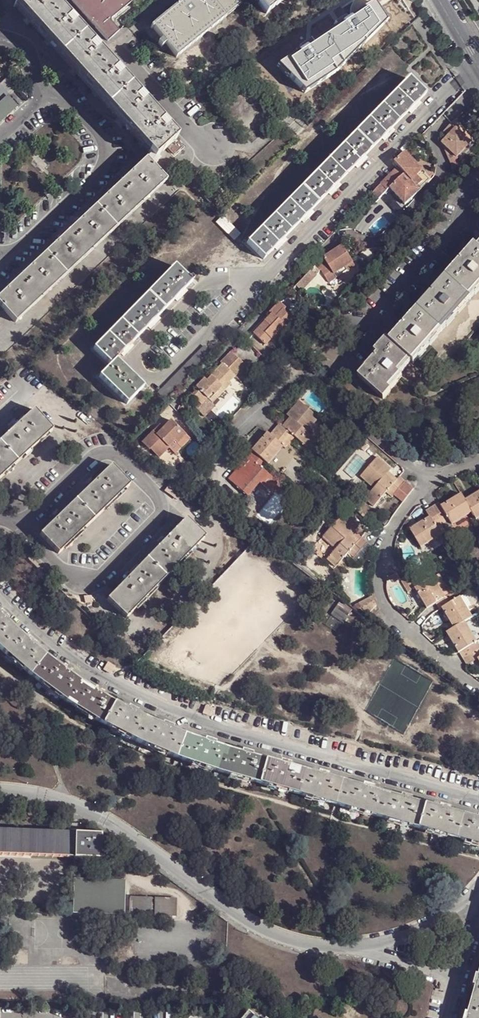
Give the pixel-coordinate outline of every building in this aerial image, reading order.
[(60,13),(48,0),(23,0),(21,2),(16,7),(39,32),(60,13)] [(104,38),(116,27),(108,18),(108,15),(128,0),(70,0),(104,38)] [(227,18),(215,5),(212,0),(186,0),(152,27),(153,28),(154,30),(164,42),(160,44),(166,51),(169,49),(178,59),(227,18)] [(239,0),(221,0),(215,5),(227,18),(243,5),(239,0)] [(268,15),(285,0),(255,0),(268,15)] [(336,22),(348,13),(342,6),(331,14),(336,22)] [(364,32),(366,30),(362,24),(364,23),(354,8),(348,13),(336,22),(340,27),(343,32),(338,35),(345,46),(358,36),(364,32)] [(39,32),(63,58),(84,38),(60,13),(39,32)] [(343,32),(340,27),(335,30),(338,35),(343,32)] [(84,38),(63,58),(86,83),(107,64),(84,38)] [(107,64),(86,83),(110,108),(131,89),(107,64)] [(7,80),(0,87),(0,105),(10,96),(10,97),(18,91),(7,80)] [(248,244),(265,261),(276,250),(278,252),(281,249),(279,247),(286,239),(302,223),(304,225),(307,222),(305,220),(312,213),(329,195),(331,197),(334,195),(332,193),(339,185),(356,168),(358,170),(360,168),(358,166),(366,158),(383,141),(385,143),(388,140),(386,139),(393,131),(410,113),(412,115),(414,113),(412,111),(419,103),(426,97),(410,80),(248,244)] [(131,89),(110,108),(133,134),(155,115),(131,89)] [(19,107),(10,97),(10,96),(0,105),(0,125),(19,107)] [(414,113),(422,105),(419,103),(412,111),(414,113)] [(155,115),(133,134),(152,154),(150,156),(155,161),(178,140),(155,115)] [(448,137),(442,144),(456,158),(470,143),(456,130),(460,126),(454,121),(444,132),(448,137)] [(388,140),(395,133),(393,131),(386,139),(388,140)] [(442,144),(452,165),(457,160),(457,159),(456,158),(442,144)] [(404,204),(420,189),(412,181),(422,172),(415,165),(406,156),(404,153),(394,163),(397,167),(404,173),(389,189),(404,204)] [(360,168),(368,160),(366,158),(358,166),(360,168)] [(421,159),(415,165),(422,172),(430,179),(435,174),(421,159)] [(457,160),(452,165),(451,171),(453,173),(461,164),(457,160)] [(149,163),(147,161),(132,175),(127,180),(121,185),(139,206),(166,182),(153,168),(149,163)] [(404,173),(397,167),(380,184),(387,190),(389,189),(404,173)] [(430,179),(422,172),(412,181),(420,189),(430,179)] [(132,175),(129,173),(119,182),(109,191),(112,194),(116,190),(115,189),(127,179),(127,180),(132,175)] [(127,180),(127,179),(115,189),(116,190),(121,185),(127,180)] [(387,190),(380,184),(371,193),(378,200),(387,190)] [(139,206),(121,185),(116,190),(112,194),(97,208),(115,229),(139,206)] [(334,195),(341,187),(339,185),(332,193),(334,195)] [(208,201),(222,190),(218,187),(205,198),(208,201)] [(222,190),(208,201),(212,204),(225,193),(222,190)] [(115,229),(97,208),(81,222),(77,227),(71,232),(91,252),(115,229)] [(307,222),(314,215),(312,213),(305,220),(307,222)] [(223,218),(219,223),(237,242),(241,237),(223,218)] [(79,220),(59,238),(62,241),(66,237),(65,236),(77,225),(77,227),(81,222),(79,220)] [(77,227),(77,225),(65,236),(66,237),(71,232),(77,227)] [(91,252),(71,232),(66,237),(62,241),(47,254),(66,275),(91,252)] [(281,249),(288,242),(286,239),(279,247),(281,249)] [(374,409),(382,400),(379,397),(410,365),(478,286),(478,245),(467,258),(464,256),(379,352),(376,349),(364,363),(367,366),(348,387),(374,409)] [(319,272),(321,271),(329,284),(337,279),(336,278),(335,276),(354,263),(343,247),(324,259),(297,287),(302,292),(318,276),(317,276),(320,273),(319,272)] [(66,275),(47,254),(32,269),(27,273),(21,279),(40,299),(66,275)] [(354,263),(335,276),(336,278),(356,266),(354,263)] [(29,266),(9,285),(12,288),(16,284),(15,282),(26,272),(27,273),(32,269),(29,266)] [(95,350),(111,367),(117,362),(122,356),(125,359),(127,356),(125,354),(132,346),(149,329),(151,332),(154,329),(151,327),(159,319),(175,302),(178,304),(181,302),(178,300),(186,292),(194,284),(191,280),(190,282),(176,268),(95,350)] [(27,273),(26,272),(15,282),(16,283),(21,279),(27,273)] [(21,279),(16,284),(12,288),(9,290),(0,299),(0,306),(5,311),(15,322),(40,299),(21,279)] [(9,290),(0,281),(0,299),(9,290)] [(410,365),(430,382),(478,326),(478,286),(410,365)] [(181,302),(188,294),(186,292),(178,300),(181,302)] [(266,322),(255,334),(266,346),(272,340),(277,344),(298,322),(286,311),(287,309),(281,303),(270,313),(272,315),(265,321),(266,322)] [(159,319),(151,327),(154,329),(161,321),(159,319)] [(308,325),(313,330),(318,324),(313,319),(308,325)] [(127,356),(135,349),(132,346),(125,354),(127,356)] [(194,396),(201,403),(203,406),(209,400),(213,404),(232,384),(230,383),(235,377),(234,375),(243,366),(231,354),(221,363),(223,365),(212,376),(213,377),(208,382),(206,380),(198,389),(199,390),(194,396)] [(128,406),(145,389),(133,378),(136,376),(134,373),(131,376),(123,369),(117,362),(111,367),(101,378),(128,406)] [(126,366),(123,369),(131,376),(134,373),(126,366)] [(201,403),(196,409),(205,418),(216,407),(213,404),(209,400),(203,406),(201,403)] [(300,402),(288,416),(293,421),(307,432),(318,418),(300,402)] [(0,444),(19,464),(53,432),(35,412),(0,444)] [(155,432),(143,443),(151,451),(152,451),(160,459),(170,449),(176,455),(182,448),(179,445),(188,436),(173,421),(165,429),(158,436),(155,432)] [(310,450),(318,442),(307,432),(293,421),(286,429),(296,438),(310,450)] [(286,448),(296,438),(286,429),(280,424),(270,435),(283,446),(286,448)] [(155,432),(158,436),(165,429),(161,426),(155,432)] [(267,464),(283,446),(270,435),(268,433),(253,451),(254,452),(267,464)] [(179,445),(182,448),(191,439),(188,436),(179,445)] [(0,444),(0,482),(19,464),(0,444)] [(254,452),(249,457),(255,462),(262,469),(267,464),(254,452)] [(377,458),(360,478),(374,490),(388,475),(392,470),(377,458)] [(271,493),(278,483),(262,469),(255,462),(247,471),(261,483),(271,493)] [(75,501),(94,519),(130,485),(112,466),(75,501)] [(249,497),(261,483),(247,471),(242,466),(229,480),(249,497)] [(365,500),(373,507),(386,493),(396,482),(388,475),(374,490),(365,500)] [(401,506),(413,489),(400,477),(396,482),(386,493),(401,506)] [(465,501),(471,511),(476,518),(478,516),(478,493),(465,501)] [(461,495),(441,507),(450,521),(452,523),(471,511),(465,501),(461,495)] [(94,519),(75,501),(39,534),(58,553),(94,519)] [(305,508),(302,501),(296,504),(300,511),(305,508)] [(437,529),(450,521),(441,507),(439,504),(426,512),(430,518),(437,529)] [(322,538),(336,550),(350,535),(354,531),(340,518),(322,538)] [(442,536),(441,535),(437,529),(430,518),(408,530),(419,547),(427,542),(433,552),(443,545),(444,541),(441,536),(442,536)] [(147,559),(165,578),(205,537),(186,519),(147,559)] [(326,560),(336,568),(349,553),(358,543),(350,535),(336,550),(326,560)] [(355,558),(368,544),(362,538),(358,543),(349,553),(355,558)] [(368,544),(355,558),(360,563),(373,549),(368,544)] [(165,578),(147,559),(107,600),(126,618),(165,578)] [(292,564),(314,580),(317,576),(295,559),(292,564)] [(406,575),(409,581),(419,576),(417,573),(415,574),(412,568),(404,572),(406,575)] [(409,581),(406,575),(400,578),(409,593),(415,590),(409,581)] [(439,575),(434,578),(446,598),(451,595),(439,575)] [(434,578),(430,581),(441,601),(446,598),(434,578)] [(430,581),(415,590),(427,610),(438,603),(441,601),(430,581)] [(442,609),(456,601),(458,600),(454,594),(451,595),(446,598),(441,601),(438,603),(442,609)] [(466,594),(461,598),(470,613),(475,609),(466,594)] [(353,609),(357,612),(365,619),(378,606),(374,597),(355,606),(353,609)] [(458,600),(456,601),(468,621),(473,618),(470,613),(461,598),(458,600)] [(465,623),(468,621),(456,601),(442,609),(439,611),(452,631),(465,623)] [(357,612),(353,609),(345,603),(334,617),(346,626),(357,612)] [(15,632),(6,623),(8,621),(0,612),(0,649),(15,632)] [(459,655),(477,643),(465,623),(452,631),(446,635),(459,655)] [(31,676),(46,659),(34,649),(36,646),(27,639),(25,641),(15,632),(0,649),(0,650),(31,676)] [(477,643),(459,655),(465,666),(477,659),(478,657),(478,647),(477,643)] [(33,677),(36,679),(51,662),(48,660),(46,659),(31,676),(33,677)] [(36,679),(68,703),(82,685),(71,677),(72,674),(63,667),(61,670),(51,662),(36,679)] [(98,722),(102,724),(114,704),(103,697),(104,695),(95,689),(93,692),(82,685),(68,703),(98,722)] [(135,742),(138,743),(148,722),(136,716),(138,713),(128,708),(126,711),(114,704),(102,724),(135,742)] [(138,743),(175,759),(185,737),(172,731),(174,729),(162,725),(161,727),(148,722),(138,743)] [(179,760),(181,761),(189,739),(187,738),(185,737),(175,759),(179,760)] [(181,761),(219,773),(227,751),(214,747),(215,744),(205,740),(204,744),(189,739),(181,761)] [(229,776),(256,784),(264,762),(251,758),(253,755),(242,753),(241,755),(227,751),(219,773),(229,776)] [(290,793),(295,794),(302,773),(289,768),(290,766),(279,762),(278,766),(264,762),(256,784),(290,793)] [(295,794),(335,805),(340,783),(327,779),(328,776),(317,773),(316,777),(302,773),(295,794)] [(337,806),(339,807),(346,785),(343,784),(340,783),(335,805),(337,806)] [(339,807),(378,818),(385,796),(372,792),(373,789),(362,786),(361,788),(346,785),(339,807)] [(378,818),(416,828),(422,806),(409,803),(410,799),(400,796),(399,800),(385,796),(378,818)] [(416,828),(454,839),(460,818),(448,813),(449,810),(437,807),(436,811),(422,806),(416,828)] [(478,846),(478,818),(475,817),(474,821),(460,818),(454,839),(478,846)] [(73,857),(80,858),(102,858),(102,856),(100,856),(100,836),(103,836),(103,833),(83,833),(82,831),(67,831),(67,833),(0,830),(0,855),(73,857)] [(73,913),(122,914),(124,882),(122,882),(102,882),(81,881),(73,881),(73,913)] [(150,915),(150,899),(129,898),(129,915),(150,915)] [(174,916),(175,900),(153,899),(153,915),(174,916)] [(473,1001),(469,1014),(466,1013),(464,1017),(478,1017),(478,1003),(473,1001)] [(245,1017),(270,1017),(255,1006),(245,1017)]
